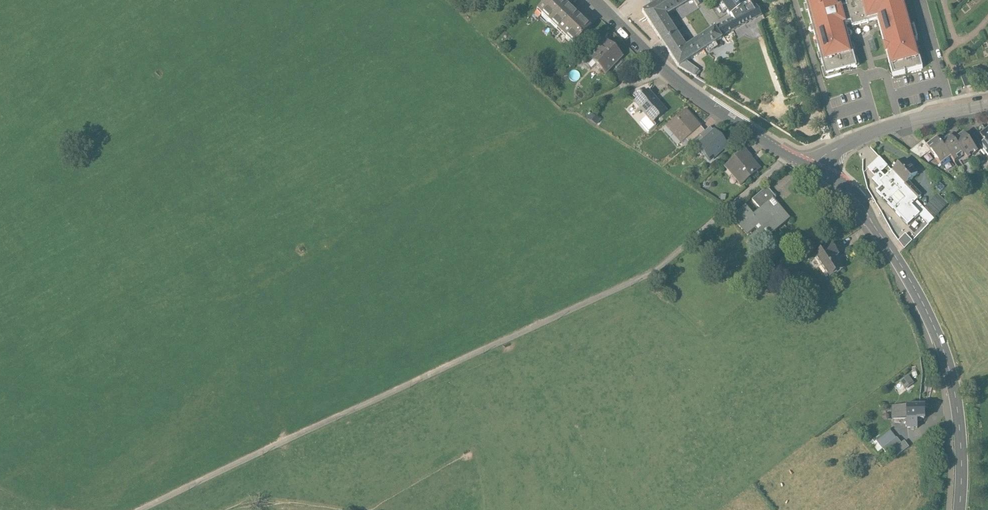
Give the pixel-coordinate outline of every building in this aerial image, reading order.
[(536,14),(554,31),(572,12),(560,0),(550,0),(536,14)] [(674,32),(664,16),(691,0),(661,0),(642,12),(661,40),(674,32)] [(750,4),(747,0),(720,0),(730,15),(739,9),(740,10),(750,4)] [(827,80),(841,76),(841,73),(857,68),(846,25),(851,24),(853,28),(878,22),(893,77),(923,69),(915,42),(918,41),(915,28),(912,29),(904,0),(845,0),(847,8),(841,10),(838,0),(805,0),(827,80)] [(730,15),(732,20),(714,29),(720,38),(760,16),(755,7),(752,9),(750,4),(740,10),(739,9),(730,15)] [(572,12),(554,31),(571,48),(590,28),(572,12)] [(720,38),(714,29),(714,28),(686,47),(694,57),(721,39),(720,38)] [(694,57),(686,47),(684,48),(674,32),(661,40),(679,67),(689,60),(694,57)] [(605,43),(589,59),(605,75),(608,73),(621,59),(605,43)] [(689,60),(679,67),(695,77),(698,71),(693,67),(695,64),(689,60)] [(968,76),(961,78),(965,89),(972,86),(968,76)] [(665,113),(647,93),(634,104),(652,125),(665,113)] [(700,127),(686,111),(666,129),(680,144),(700,127)] [(982,128),(976,132),(980,136),(985,132),(982,128)] [(985,132),(980,136),(984,142),(987,147),(987,130),(985,132)] [(712,133),(696,147),(709,162),(725,147),(712,133)] [(955,134),(951,137),(954,142),(959,139),(955,134)] [(978,154),(964,135),(959,139),(954,142),(965,157),(968,161),(978,154)] [(954,142),(951,137),(945,141),(941,144),(951,159),(955,164),(965,157),(954,142)] [(951,159),(937,140),(927,147),(927,148),(931,153),(941,166),(951,159)] [(927,147),(924,142),(910,153),(920,160),(931,153),(927,148),(927,147)] [(984,142),(980,145),(983,150),(987,156),(987,147),(984,142)] [(744,153),(726,168),(742,187),(760,172),(744,153)] [(868,170),(877,179),(881,174),(888,168),(880,159),(868,170)] [(905,161),(892,173),(905,186),(904,187),(917,201),(922,197),(909,183),(918,175),(905,161)] [(905,186),(892,173),(886,179),(881,174),(877,179),(874,181),(881,189),(877,193),(908,226),(919,216),(925,210),(917,201),(904,187),(905,186)] [(768,188),(753,202),(761,212),(778,198),(768,188)] [(938,197),(925,210),(934,219),(947,206),(947,205),(938,197)] [(756,216),(748,207),(732,221),(749,239),(757,233),(767,244),(794,220),(776,200),(761,212),(756,216)] [(925,210),(919,216),(928,224),(934,219),(925,210)] [(904,248),(911,242),(905,236),(899,243),(904,248)] [(830,279),(843,270),(835,258),(839,255),(832,245),(815,257),(830,279)] [(912,385),(908,380),(902,385),(906,390),(912,385)] [(923,386),(922,393),(931,395),(932,388),(923,386)] [(926,422),(926,409),(894,409),(894,422),(908,422),(908,430),(918,430),(918,422),(926,422)] [(883,452),(896,442),(889,434),(877,445),(883,452)] [(899,458),(909,450),(905,445),(902,447),(897,441),(896,442),(883,452),(888,458),(895,453),(899,458)]
